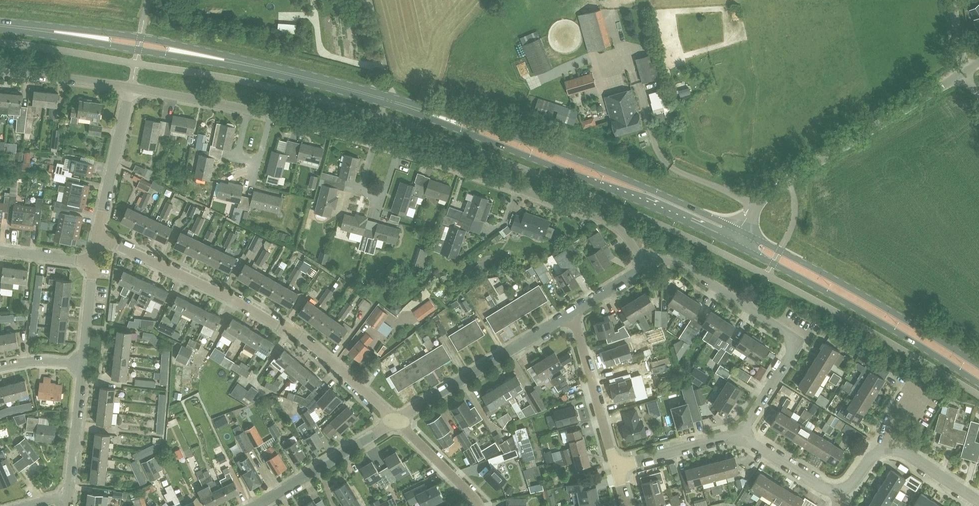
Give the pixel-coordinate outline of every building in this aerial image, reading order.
[(970,10),(976,18),(975,19),(978,26),(978,4),(970,10)] [(588,52),(612,45),(602,9),(578,15),(588,52)] [(538,75),(556,70),(547,38),(528,44),(538,75)] [(642,82),(659,78),(652,54),(636,59),(642,82)] [(527,78),(534,74),(529,65),(523,69),(527,78)] [(564,80),(569,95),(583,91),(579,76),(564,80)] [(689,88),(679,90),(681,97),(691,94),(689,88)] [(643,127),(632,90),(632,89),(605,97),(611,120),(612,120),(616,135),(643,127)] [(9,90),(4,90),(3,91),(3,92),(0,92),(0,112),(9,113),(11,92),(9,90)] [(45,104),(46,91),(34,90),(33,103),(32,110),(38,110),(39,104),(45,104)] [(11,92),(9,113),(20,114),(21,107),(22,94),(18,93),(17,91),(12,91),(11,92)] [(46,91),(45,104),(50,105),(50,111),(49,117),(57,118),(58,106),(57,106),(58,93),(46,91)] [(578,111),(538,98),(534,112),(551,118),(554,110),(558,111),(556,119),(574,126),(578,111)] [(100,120),(102,103),(81,100),(80,107),(72,106),(71,116),(78,117),(78,116),(91,118),(91,123),(90,123),(89,134),(102,136),(103,125),(99,125),(99,120),(100,120)] [(656,113),(664,111),(661,100),(653,102),(656,113)] [(167,123),(165,134),(171,135),(171,134),(171,133),(172,129),(186,132),(193,133),(196,119),(174,115),(172,124),(167,123)] [(25,132),(26,116),(19,116),(17,132),(25,132)] [(32,133),(34,116),(27,116),(25,132),(24,139),(30,139),(31,133),(32,133)] [(589,126),(598,126),(598,118),(588,118),(589,126)] [(165,134),(167,123),(161,122),(161,121),(147,119),(141,147),(156,149),(159,133),(165,134)] [(210,151),(223,154),(224,148),(230,150),(235,127),(233,127),(234,125),(233,124),(228,123),(227,123),(226,125),(217,123),(212,146),(211,146),(210,151)] [(58,148),(60,135),(61,129),(53,128),(51,147),(58,148)] [(292,163),(296,143),(287,141),(279,140),(276,151),(274,151),(268,173),(270,174),(268,182),(279,184),(281,176),(282,177),(286,162),(292,163)] [(296,143),(292,163),(297,164),(298,158),(321,164),(324,149),(296,143)] [(222,160),(223,154),(210,151),(209,157),(200,155),(196,177),(209,180),(214,158),(222,160)] [(355,181),(361,159),(346,155),(341,176),(322,172),(321,178),(345,184),(347,179),(355,181)] [(57,162),(55,173),(66,175),(72,176),(73,172),(92,176),(94,164),(71,160),(69,170),(63,169),(64,164),(57,162)] [(150,178),(153,170),(145,167),(142,175),(150,178)] [(80,178),(72,176),(66,175),(65,180),(67,181),(66,186),(59,184),(58,190),(65,192),(87,196),(89,185),(79,183),(80,178)] [(319,177),(312,176),(310,187),(316,189),(319,177)] [(344,190),(345,184),(321,178),(319,185),(323,186),(315,216),(316,218),(317,219),(323,221),(325,221),(327,219),(328,216),(330,217),(333,208),(335,208),(338,197),(335,197),(337,189),(344,190)] [(419,196),(425,198),(427,193),(448,200),(452,186),(424,178),(422,184),(419,196)] [(138,188),(145,192),(147,193),(148,192),(151,186),(152,183),(143,179),(138,188)] [(422,184),(416,182),(415,186),(401,182),(392,210),(406,214),(409,206),(415,208),(419,197),(425,199),(425,198),(419,196),(422,184)] [(248,197),(242,196),(244,189),(221,183),(218,197),(240,203),(238,208),(244,210),(248,197)] [(85,207),(87,196),(65,192),(63,202),(85,207)] [(147,193),(145,192),(143,197),(146,198),(145,199),(149,201),(152,194),(148,192),(147,193)] [(248,197),(244,210),(250,211),(252,206),(273,212),(277,197),(255,192),(253,199),(248,197)] [(486,222),(492,202),(488,201),(489,199),(475,195),(468,216),(462,214),(463,211),(449,206),(447,214),(472,224),(474,218),(481,221),(482,220),(486,222)] [(10,196),(5,196),(4,202),(0,202),(0,225),(2,225),(3,211),(9,212),(11,196),(10,196)] [(11,196),(9,212),(13,213),(11,226),(23,228),(26,205),(16,204),(17,197),(15,196),(13,196),(11,196)] [(145,208),(149,201),(145,199),(146,198),(143,197),(139,206),(142,207),(145,209),(145,208)] [(26,205),(23,228),(33,229),(34,224),(40,224),(43,198),(38,198),(37,206),(26,205)] [(167,201),(164,207),(167,209),(167,210),(170,212),(173,204),(167,201)] [(193,217),(197,207),(191,204),(187,214),(193,217)] [(121,222),(132,227),(140,211),(142,207),(139,206),(137,205),(134,211),(127,208),(121,222)] [(70,209),(60,207),(60,208),(55,206),(54,211),(60,212),(58,223),(80,228),(83,217),(69,214),(70,209)] [(143,232),(154,237),(160,223),(161,223),(163,217),(167,219),(170,212),(167,210),(167,209),(164,207),(160,216),(159,215),(156,221),(150,218),(143,232)] [(146,214),(140,211),(132,227),(143,232),(150,218),(145,216),(146,214)] [(550,221),(525,212),(523,217),(516,214),(512,226),(511,229),(543,241),(545,235),(551,238),(554,229),(548,227),(550,221)] [(472,224),(447,214),(446,215),(444,214),(440,224),(437,236),(433,249),(457,257),(466,231),(469,232),(472,224)] [(365,251),(371,229),(365,227),(367,221),(366,221),(367,218),(360,216),(359,218),(345,215),(342,229),(363,235),(359,249),(365,251)] [(198,216),(196,222),(199,223),(198,225),(201,226),(205,219),(201,217),(198,216)] [(192,230),(195,232),(198,234),(201,226),(198,225),(199,223),(196,222),(192,230)] [(72,244),(73,238),(78,239),(80,228),(58,223),(56,233),(53,233),(52,239),(72,244)] [(172,228),(161,223),(160,223),(154,237),(165,242),(172,228)] [(371,229),(365,251),(374,254),(378,238),(397,243),(400,229),(378,224),(376,230),(371,229)] [(507,225),(502,229),(506,234),(511,230),(507,225)] [(189,229),(187,235),(181,232),(174,246),(185,252),(192,238),(195,232),(192,230),(189,229)] [(211,240),(215,233),(208,229),(205,237),(211,240)] [(598,271),(611,263),(603,250),(609,246),(599,230),(589,237),(597,251),(588,256),(598,271)] [(231,231),(228,238),(231,240),(230,241),(233,243),(237,234),(231,231)] [(279,231),(277,238),(286,240),(288,234),(279,231)] [(256,252),(263,238),(256,234),(249,248),(256,252)] [(203,243),(192,238),(185,252),(196,257),(203,243)] [(231,249),(231,248),(233,243),(230,241),(231,240),(228,238),(224,246),(227,247),(231,249)] [(207,262),(214,248),(203,243),(196,257),(207,262)] [(571,253),(577,250),(573,243),(567,246),(571,253)] [(224,253),(218,267),(229,272),(236,258),(230,256),(233,250),(231,249),(227,247),(225,253),(224,253)] [(423,268),(424,265),(429,250),(417,247),(412,264),(423,268)] [(214,248),(207,262),(218,267),(224,253),(214,248)] [(264,249),(260,255),(263,256),(263,258),(266,259),(270,252),(264,249)] [(565,291),(578,283),(570,270),(576,266),(566,249),(554,256),(564,271),(556,276),(565,291)] [(327,264),(330,254),(321,251),(318,261),(327,264)] [(260,255),(256,263),(259,265),(262,267),(266,259),(263,258),(263,256),(260,255)] [(301,270),(306,273),(311,265),(304,261),(304,262),(299,269),(301,270)] [(254,262),(251,267),(245,264),(237,278),(248,284),(256,270),(259,265),(256,263),(254,262)] [(543,262),(534,267),(539,275),(545,271),(548,269),(543,262)] [(280,277),(283,272),(284,270),(278,266),(274,273),(280,277)] [(13,287),(15,268),(3,267),(2,280),(1,287),(13,289),(13,287)] [(295,267),(291,274),(297,277),(301,270),(299,269),(295,267)] [(26,282),(27,270),(15,268),(13,287),(19,288),(24,289),(25,282),(26,282)] [(471,282),(476,277),(475,276),(477,274),(471,269),(464,276),(471,282)] [(259,290),(266,276),(256,270),(248,284),(259,290)] [(129,288),(134,276),(123,271),(118,283),(124,286),(120,294),(123,295),(121,300),(127,303),(129,297),(127,295),(130,289),(129,288)] [(352,273),(346,275),(349,282),(355,280),(352,273)] [(35,290),(42,290),(44,275),(36,274),(35,290)] [(291,274),(287,281),(293,284),(297,277),(291,274)] [(129,288),(130,289),(135,291),(131,300),(136,302),(137,300),(140,293),(145,281),(134,276),(129,288)] [(269,295),(277,282),(266,276),(259,290),(269,295)] [(55,292),(70,293),(72,281),(56,280),(56,279),(50,278),(49,284),(56,285),(55,292)] [(150,298),(156,286),(145,281),(140,293),(137,300),(142,302),(145,296),(150,298)] [(280,301),(287,288),(277,282),(269,295),(280,301)] [(535,308),(548,300),(539,285),(526,292),(535,308)] [(156,286),(150,298),(151,298),(146,309),(152,312),(157,301),(162,303),(167,291),(156,286)] [(438,296),(444,290),(439,286),(433,292),(438,296)] [(287,288),(280,301),(290,307),(298,294),(287,288)] [(329,298),(334,292),(328,288),(323,294),(329,298)] [(681,310),(690,297),(678,289),(669,303),(681,310)] [(40,302),(42,290),(35,290),(33,301),(40,302)] [(69,305),(70,293),(55,292),(54,304),(69,305)] [(522,316),(535,308),(526,292),(513,301),(522,316)] [(647,292),(635,299),(643,313),(655,306),(650,297),(647,292)] [(323,294),(318,301),(324,305),(329,298),(323,294)] [(182,312),(188,301),(177,295),(171,307),(176,309),(171,321),(178,324),(183,313),(182,312)] [(692,318),(701,305),(690,297),(681,310),(692,318)] [(28,310),(29,300),(22,299),(20,309),(28,310)] [(436,307),(430,299),(414,311),(419,319),(436,307)] [(646,318),(643,313),(635,299),(623,306),(625,311),(619,314),(626,326),(632,323),(631,321),(638,316),(641,321),(646,318)] [(127,303),(121,300),(119,303),(118,306),(121,307),(124,309),(127,303)] [(364,312),(370,303),(365,300),(359,308),(364,312)] [(40,302),(33,301),(32,313),(39,314),(44,314),(44,311),(43,310),(43,305),(40,305),(40,302)] [(193,318),(199,306),(188,301),(182,312),(183,313),(193,318)] [(309,321),(317,308),(307,301),(299,314),(309,321)] [(509,324),(522,316),(513,301),(499,309),(509,324)] [(115,313),(118,313),(121,307),(118,306),(119,303),(110,302),(108,320),(115,320),(115,313)] [(349,313),(353,306),(348,302),(343,308),(349,313)] [(396,315),(402,307),(395,302),(389,309),(396,315)] [(68,317),(69,305),(54,304),(52,316),(68,317)] [(204,323),(209,312),(199,306),(193,318),(204,323)] [(367,321),(378,330),(389,315),(378,306),(367,321)] [(318,327),(327,315),(317,308),(309,321),(318,327)] [(343,308),(338,315),(344,319),(349,313),(343,308)] [(495,332),(509,324),(499,309),(486,317),(495,332)] [(708,342),(723,319),(711,311),(702,325),(709,329),(703,339),(708,342)] [(209,312),(204,323),(201,331),(206,334),(210,326),(215,329),(220,317),(209,312)] [(30,325),(37,326),(39,314),(32,313),(30,325)] [(3,315),(4,322),(15,322),(14,314),(3,315)] [(443,335),(448,332),(440,319),(441,317),(439,314),(433,318),(438,326),(438,327),(443,335)] [(683,314),(676,326),(680,329),(688,317),(683,314)] [(328,334),(337,322),(327,315),(318,327),(328,334)] [(67,329),(68,317),(52,316),(51,328),(67,329)] [(154,328),(155,320),(141,319),(140,325),(141,325),(140,327),(154,328)] [(227,329),(233,333),(236,335),(243,325),(233,319),(227,329)] [(461,324),(471,342),(484,334),(475,319),(465,325),(463,323),(461,324)] [(614,332),(611,319),(595,323),(599,337),(606,335),(607,342),(630,336),(624,325),(618,329),(619,331),(614,332)] [(726,340),(735,326),(723,319),(708,342),(713,346),(720,336),(726,340)] [(338,341),(347,329),(337,322),(328,334),(338,341)] [(471,342),(461,324),(460,324),(458,325),(460,328),(448,335),(457,350),(471,342)] [(685,341),(693,328),(688,324),(679,338),(682,339),(685,341)] [(37,326),(30,325),(29,337),(36,337),(37,326)] [(247,341),(253,331),(243,325),(236,335),(237,335),(247,341)] [(165,333),(171,336),(174,330),(168,327),(165,333)] [(662,327),(646,332),(650,345),(666,340),(662,327)] [(65,341),(67,329),(51,328),(50,340),(65,341)] [(690,345),(698,331),(693,328),(685,341),(685,342),(690,345)] [(130,344),(132,332),(116,330),(115,342),(130,344)] [(178,339),(181,333),(174,330),(171,336),(178,339)] [(6,349),(18,347),(16,331),(4,334),(6,349)] [(157,348),(163,343),(155,333),(144,331),(143,338),(151,340),(157,348)] [(253,354),(263,337),(253,331),(247,341),(243,348),(253,354)] [(748,354),(756,340),(744,333),(736,346),(748,354)] [(362,362),(368,356),(365,353),(369,349),(366,347),(372,340),(366,334),(349,352),(358,361),(359,360),(362,362)] [(263,337),(253,354),(254,354),(258,348),(267,353),(274,343),(263,337)] [(193,346),(196,340),(190,338),(186,346),(182,344),(181,346),(191,350),(192,349),(193,346)] [(199,349),(202,343),(196,340),(193,346),(199,349)] [(756,340),(748,354),(759,362),(768,348),(756,340)] [(129,356),(130,344),(115,342),(113,354),(129,356)] [(838,365),(842,359),(845,355),(839,352),(840,351),(825,342),(819,353),(833,362),(838,365)] [(632,355),(628,343),(617,347),(617,348),(603,352),(607,366),(622,361),(621,359),(631,356),(633,361),(645,356),(644,351),(632,355)] [(438,367),(451,359),(442,344),(429,352),(438,367)] [(383,351),(387,356),(393,350),(388,345),(383,351)] [(194,350),(192,349),(191,350),(181,346),(175,359),(186,364),(194,350)] [(718,363),(727,350),(721,346),(712,359),(718,363)] [(224,356),(225,354),(220,351),(215,348),(210,357),(220,363),(224,356)] [(283,370),(293,358),(284,350),(276,359),(275,358),(271,362),(282,372),(283,370)] [(720,365),(723,366),(732,353),(727,350),(718,363),(720,365)] [(425,375),(438,367),(429,352),(416,360),(425,375)] [(565,391),(571,387),(559,368),(563,366),(554,352),(544,359),(549,366),(559,382),(559,383),(563,389),(565,391)] [(827,373),(833,362),(819,353),(812,364),(827,373)] [(128,367),(129,356),(113,354),(112,365),(128,367)] [(247,364),(247,365),(250,359),(244,355),(240,362),(241,363),(239,365),(235,362),(231,368),(241,374),(247,364)] [(850,363),(853,359),(845,355),(842,359),(850,363)] [(220,363),(219,364),(224,366),(229,358),(225,356),(224,356),(220,363)] [(291,379),(303,365),(293,358),(283,370),(289,375),(288,377),(291,379)] [(558,392),(563,389),(559,383),(559,382),(549,366),(544,359),(534,365),(533,365),(527,368),(538,385),(544,381),(542,379),(548,375),(551,379),(550,379),(554,386),(558,392)] [(161,372),(168,372),(169,360),(162,360),(161,372)] [(412,383),(425,375),(416,360),(402,368),(412,383)] [(859,378),(864,381),(878,390),(885,379),(884,378),(888,372),(876,364),(873,369),(867,365),(865,367),(858,363),(855,367),(863,371),(859,378)] [(247,364),(241,374),(247,378),(251,372),(248,370),(250,366),(247,365),(247,364)] [(820,384),(827,373),(812,364),(805,375),(820,384)] [(126,379),(128,367),(112,365),(111,377),(126,379)] [(304,383),(312,373),(303,365),(291,379),(295,382),(298,378),(304,383)] [(732,372),(723,366),(720,365),(716,372),(727,379),(732,372)] [(767,381),(771,368),(763,366),(759,378),(767,381)] [(739,367),(735,373),(747,381),(751,375),(739,367)] [(398,391),(412,383),(402,368),(389,376),(398,391)] [(709,374),(702,370),(697,377),(703,380),(704,381),(709,374)] [(168,372),(161,372),(160,384),(167,385),(168,372)] [(839,381),(841,377),(834,372),(832,376),(839,381)] [(303,383),(300,387),(304,390),(307,386),(313,391),(314,389),(321,381),(312,373),(304,383),(303,383)] [(630,373),(609,379),(611,384),(610,384),(612,393),(644,384),(642,374),(631,377),(630,373)] [(513,396),(513,395),(519,392),(523,397),(526,396),(536,413),(547,406),(536,388),(528,393),(525,389),(516,375),(505,382),(513,396)] [(813,395),(820,384),(805,375),(799,386),(813,395)] [(49,383),(50,377),(44,376),(43,383),(40,382),(38,397),(60,399),(62,385),(49,383)] [(837,385),(839,381),(832,376),(829,380),(837,385)] [(17,398),(28,395),(28,394),(24,379),(12,382),(17,398)] [(270,389),(273,383),(267,380),(264,387),(270,389)] [(878,390),(864,381),(860,387),(854,383),(854,384),(847,380),(845,384),(852,389),(857,392),(872,401),(878,390)] [(735,401),(742,390),(728,381),(721,392),(735,401)] [(5,401),(17,398),(12,382),(1,385),(5,401)] [(520,406),(513,395),(513,396),(505,382),(494,388),(502,402),(509,398),(515,409),(520,406)] [(235,397),(243,387),(237,383),(230,394),(235,397)] [(276,392),(279,386),(273,383),(270,389),(276,392)] [(644,384),(612,393),(615,402),(635,396),(636,400),(648,397),(644,384)] [(850,393),(852,389),(845,384),(842,388),(850,393)] [(783,385),(781,389),(790,395),(792,390),(783,385)] [(244,396),(254,403),(255,401),(252,398),(258,390),(251,386),(248,390),(244,396)] [(114,401),(115,388),(99,387),(98,399),(114,401)] [(248,390),(243,387),(235,397),(240,401),(241,401),(240,401),(244,396),(248,390)] [(698,405),(699,405),(705,403),(701,387),(694,389),(698,405)] [(306,406),(308,409),(311,413),(317,407),(319,408),(322,404),(330,411),(342,399),(330,388),(322,396),(318,393),(313,398),(306,406)] [(495,406),(502,402),(494,388),(482,395),(488,405),(484,407),(488,414),(497,409),(495,406)] [(293,400),(295,393),(289,391),(287,398),(293,400)] [(684,394),(686,402),(671,406),(678,428),(679,428),(679,429),(687,427),(686,426),(693,424),(690,414),(700,411),(694,391),(684,394)] [(727,413),(735,401),(721,392),(713,404),(727,413)] [(865,411),(872,401),(857,392),(851,402),(865,411)] [(961,397),(962,393),(958,392),(957,396),(950,394),(948,398),(975,406),(976,401),(961,397)] [(298,403),(306,406),(313,398),(309,394),(306,398),(301,396),(295,394),(295,393),(293,400),(299,402),(298,403)] [(159,406),(166,406),(167,394),(160,394),(159,406)] [(825,407),(830,399),(820,394),(816,401),(825,407)] [(254,403),(244,396),(240,401),(241,401),(247,406),(254,403)] [(270,406),(276,403),(274,397),(267,400),(270,406)] [(787,408),(791,400),(787,398),(782,405),(787,408)] [(113,413),(114,401),(98,399),(96,411),(113,413)] [(471,412),(465,401),(452,409),(463,427),(468,423),(470,427),(483,419),(476,409),(471,412)] [(31,402),(20,405),(22,412),(33,409),(31,402)] [(858,422),(865,411),(851,402),(847,409),(842,406),(839,411),(829,405),(827,408),(851,423),(853,419),(858,422)] [(22,412),(20,405),(8,407),(10,414),(22,412)] [(948,407),(943,405),(941,413),(940,413),(935,430),(941,432),(938,442),(947,445),(950,435),(957,437),(956,442),(962,444),(966,430),(963,429),(964,424),(954,421),(958,408),(949,406),(948,407)] [(166,406),(159,406),(158,418),(165,418),(166,406)] [(308,409),(306,406),(302,409),(304,412),(301,414),(309,427),(316,422),(308,409)] [(558,426),(578,421),(577,416),(579,415),(578,411),(576,410),(574,406),(554,412),(558,426)] [(0,410),(0,418),(10,414),(8,407),(0,410)] [(341,433),(357,417),(348,407),(331,422),(323,429),(331,438),(339,430),(341,433)] [(244,420),(262,412),(260,409),(242,416),(244,420)] [(804,418),(809,411),(805,409),(797,421),(790,417),(781,431),(792,438),(801,423),(804,419),(804,418)] [(640,421),(637,410),(624,413),(627,422),(628,425),(623,426),(624,428),(623,430),(624,433),(626,434),(627,440),(647,435),(643,421),(640,421)] [(781,431),(790,417),(779,410),(770,425),(781,431)] [(111,425),(113,413),(96,411),(95,423),(111,425)] [(808,421),(813,414),(809,411),(804,418),(804,419),(808,421)] [(825,432),(835,416),(831,414),(827,422),(826,422),(822,429),(825,432)] [(454,441),(447,431),(450,429),(441,415),(427,423),(436,438),(438,437),(444,447),(454,441)] [(834,427),(839,419),(835,416),(825,432),(830,435),(834,427)] [(53,441),(55,426),(39,424),(39,418),(28,417),(26,430),(35,431),(35,436),(37,438),(37,439),(53,441)] [(165,418),(158,418),(157,430),(164,431),(165,418)] [(975,441),(978,426),(978,423),(971,420),(961,457),(970,459),(972,450),(978,452),(978,442),(975,441)] [(305,421),(298,425),(306,437),(306,438),(313,450),(324,443),(316,431),(312,425),(309,427),(305,421)] [(275,437),(282,434),(275,423),(268,427),(275,437)] [(812,430),(801,423),(792,438),(803,444),(812,430)] [(255,447),(264,442),(254,424),(245,430),(255,447)] [(536,459),(526,427),(515,430),(519,443),(516,444),(520,457),(523,456),(524,462),(536,459)] [(564,442),(569,441),(570,442),(569,442),(571,448),(567,449),(567,450),(561,452),(562,458),(587,451),(583,438),(582,439),(579,429),(567,433),(567,430),(561,432),(564,442)] [(245,452),(254,448),(244,430),(236,435),(245,452)] [(470,445),(472,444),(463,430),(456,435),(465,449),(470,445)] [(814,451),(823,436),(812,430),(803,444),(814,451)] [(109,447),(110,435),(94,433),(93,446),(109,447)] [(833,443),(824,458),(835,464),(844,450),(847,445),(852,438),(848,435),(843,443),(841,447),(833,443)] [(512,450),(516,449),(517,449),(513,436),(505,440),(511,450),(512,450)] [(824,458),(833,443),(823,436),(814,451),(824,458)] [(30,463),(40,455),(26,437),(16,445),(30,463)] [(292,444),(289,438),(283,442),(287,447),(285,448),(295,462),(305,455),(296,441),(292,444)] [(505,453),(512,450),(511,450),(505,440),(499,444),(505,453)] [(479,461),(485,457),(481,450),(476,442),(472,444),(470,445),(479,461)] [(137,461),(158,451),(155,444),(133,455),(136,460),(130,463),(141,485),(147,482),(137,461)] [(276,474),(286,467),(272,445),(265,449),(271,458),(267,460),(276,474)] [(107,459),(109,447),(93,446),(91,457),(107,459)] [(504,461),(518,455),(516,449),(512,450),(505,453),(502,454),(504,461)] [(3,450),(0,451),(0,487),(17,479),(7,458),(3,450)] [(401,475),(399,471),(406,467),(396,450),(384,457),(389,466),(384,469),(392,482),(397,478),(401,475)] [(575,476),(589,472),(587,466),(590,465),(587,451),(562,458),(557,460),(556,460),(557,467),(575,462),(576,468),(573,469),(575,476)] [(218,456),(221,463),(227,459),(224,453),(218,456)] [(150,481),(162,476),(159,471),(163,470),(156,455),(141,462),(150,481)] [(247,455),(236,461),(242,471),(244,469),(246,472),(242,474),(250,489),(263,481),(254,467),(248,457),(247,455)] [(723,460),(727,476),(739,473),(735,456),(723,460)] [(106,471),(107,459),(91,457),(90,469),(106,471)] [(392,482),(384,469),(379,472),(372,460),(360,467),(370,483),(376,479),(381,488),(387,485),(392,482)] [(715,479),(727,476),(723,460),(711,463),(715,479)] [(703,483),(715,479),(711,463),(698,466),(703,483)] [(240,492),(234,481),(234,480),(227,465),(222,467),(226,477),(220,479),(223,486),(229,498),(240,492)] [(527,479),(541,474),(538,465),(524,470),(527,479)] [(690,486),(703,483),(698,466),(686,470),(686,469),(680,471),(686,492),(691,491),(690,486)] [(497,488),(506,479),(493,467),(484,476),(497,488)] [(105,483),(106,471),(90,469),(89,481),(105,483)] [(203,472),(202,469),(196,472),(204,487),(198,490),(201,497),(205,505),(213,505),(218,503),(203,473),(203,472)] [(919,487),(906,478),(891,469),(884,481),(899,490),(903,483),(916,492),(919,487)] [(218,503),(229,498),(223,486),(219,488),(216,481),(214,482),(208,470),(203,472),(203,473),(218,503)] [(662,491),(660,484),(664,483),(661,472),(647,475),(649,481),(642,483),(646,495),(662,491)] [(762,494),(771,479),(760,472),(751,487),(755,489),(753,493),(760,497),(762,494)] [(773,500),(781,486),(771,479),(762,494),(773,500)] [(594,487),(592,480),(569,485),(571,496),(578,494),(580,503),(599,499),(596,486),(594,487)] [(357,497),(347,481),(333,489),(344,505),(348,502),(351,505),(363,505),(357,497)] [(899,490),(884,481),(878,491),(892,500),(897,503),(902,505),(906,505),(907,503),(895,496),(899,490)] [(404,493),(408,501),(418,496),(420,501),(422,505),(427,505),(442,499),(435,485),(428,488),(425,483),(404,493)] [(531,493),(531,492),(544,490),(543,483),(529,486),(531,493)] [(509,485),(506,492),(511,495),(515,488),(509,485)] [(792,492),(781,486),(773,500),(782,505),(784,505),(792,492)] [(179,500),(184,498),(179,487),(174,490),(175,491),(179,500)] [(747,502),(748,502),(752,495),(745,490),(740,498),(747,502)] [(175,491),(170,493),(174,502),(175,502),(179,500),(175,491)] [(666,503),(662,491),(646,495),(649,505),(653,505),(666,503)] [(892,500),(878,491),(871,502),(877,505),(888,505),(892,500)] [(784,505),(805,505),(801,504),(803,499),(792,492),(784,505)] [(109,500),(109,496),(104,495),(88,493),(87,504),(107,505),(108,505),(109,500)] [(932,500),(921,493),(912,505),(913,505),(928,505),(932,500)] [(135,505),(147,505),(143,494),(132,498),(135,505)]
